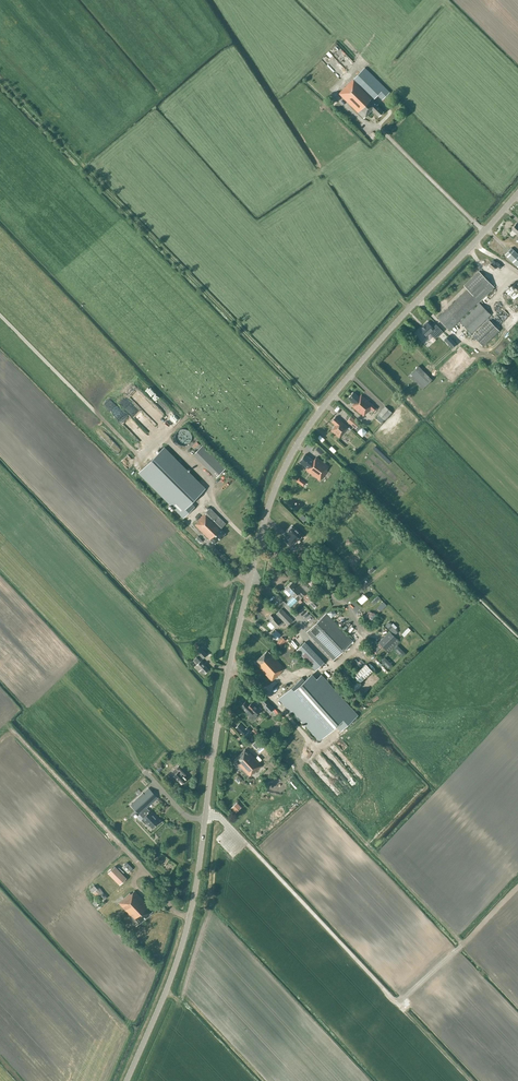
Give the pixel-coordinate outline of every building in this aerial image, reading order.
[(343,72),(346,69),(339,63),(337,66),(343,72)] [(382,100),(390,92),(377,80),(365,68),(339,94),(364,118),(372,110),(379,116),(383,112),(377,105),(378,104),(373,100),(378,95),(382,100)] [(327,99),(333,93),(323,84),(317,90),(327,99)] [(511,248),(505,254),(517,267),(517,255),(511,248)] [(450,330),(459,321),(460,320),(494,287),(479,271),(464,286),(467,289),(438,318),(450,330)] [(504,308),(517,291),(512,287),(499,304),(504,308)] [(461,320),(460,320),(459,321),(471,333),(491,315),(479,303),(461,320)] [(478,331),(473,336),(474,336),(483,346),(499,330),(489,320),(478,331)] [(427,322),(419,331),(425,337),(429,333),(435,339),(443,331),(436,324),(432,328),(427,322)] [(448,334),(443,338),(452,347),(456,343),(448,334)] [(487,342),(490,345),(496,340),(493,337),(487,342)] [(432,379),(418,366),(409,375),(422,389),(432,379)] [(377,409),(361,394),(359,398),(352,392),(348,398),(355,404),(352,407),(362,416),(366,412),(367,413),(370,409),(374,412),(377,409)] [(168,425),(151,406),(144,412),(162,431),(168,425)] [(385,406),(378,414),(385,420),(391,412),(385,406)] [(150,440),(119,408),(113,414),(144,446),(150,440)] [(331,430),(339,438),(348,428),(349,430),(350,428),(342,421),(341,422),(335,417),(331,421),(335,425),(331,430)] [(359,424),(351,417),(347,421),(355,428),(356,428),(359,431),(358,433),(364,438),(368,434),(358,425),(359,424)] [(179,429),(176,436),(182,439),(186,432),(179,429)] [(202,445),(193,454),(216,477),(225,468),(202,445)] [(190,503),(205,489),(164,448),(139,472),(184,517),(194,507),(190,503)] [(307,468),(306,470),(320,480),(327,471),(326,470),(329,466),(316,457),(314,461),(305,454),(299,462),(307,468)] [(302,486),(305,482),(299,476),(296,480),(302,486)] [(231,479),(214,497),(219,501),(236,483),(231,479)] [(223,503),(229,509),(243,494),(237,488),(223,503)] [(215,543),(225,533),(221,529),(226,524),(210,508),(197,521),(198,521),(195,524),(210,539),(215,543)] [(291,536),(286,542),(294,548),(300,541),(298,539),(303,534),(293,525),(286,532),(291,536)] [(303,552),(300,555),(297,557),(301,561),(307,556),(303,552)] [(298,583),(295,585),(292,582),(286,588),(294,597),(297,593),(301,598),(307,592),(298,583)] [(361,604),(367,598),(364,594),(357,600),(361,604)] [(312,598),(304,606),(311,613),(319,605),(312,598)] [(281,609),(276,613),(287,625),(288,625),(292,621),(281,609)] [(363,615),(367,619),(372,614),(368,610),(363,615)] [(271,620),(270,621),(275,627),(278,624),(279,626),(283,623),(281,621),(273,612),(268,617),(271,620)] [(309,624),(312,621),(305,613),(302,616),(309,624)] [(306,632),(333,660),(353,641),(326,613),(306,632)] [(375,632),(388,620),(383,615),(370,627),(375,632)] [(393,634),(396,631),(388,621),(385,623),(393,634)] [(353,625),(346,630),(349,634),(356,629),(353,625)] [(281,634),(276,630),(271,635),(276,639),(281,634)] [(390,631),(378,643),(388,652),(399,641),(397,639),(390,631)] [(276,643),(280,646),(281,647),(284,642),(286,644),(288,642),(282,637),(276,643)] [(316,670),(317,669),(324,662),(305,642),(296,650),(316,670)] [(195,650),(196,651),(203,658),(207,654),(199,647),(197,644),(192,649),(194,651),(195,650)] [(377,650),(384,656),(386,654),(379,647),(377,650)] [(272,656),(271,655),(271,654),(268,650),(255,662),(272,681),(281,673),(280,672),(284,668),(276,659),(275,659),(272,656)] [(203,663),(201,661),(200,661),(196,657),(192,662),(195,666),(199,671),(201,669),(205,673),(209,670),(203,663)] [(388,668),(391,666),(386,657),(382,659),(388,668)] [(360,681),(371,668),(364,661),(352,674),(360,681)] [(301,678),(281,696),(320,740),(335,725),(341,731),(357,716),(321,675),(316,680),(311,675),(304,681),(301,678)] [(359,681),(352,688),(355,691),(361,684),(359,681)] [(274,708),(264,697),(260,700),(265,705),(263,707),(269,713),(274,708)] [(248,705),(245,702),(241,706),(250,715),(248,717),(252,721),(257,716),(256,715),(262,709),(259,706),(257,708),(252,702),(248,705)] [(252,731),(250,730),(247,727),(245,729),(240,723),(236,727),(241,733),(240,734),(243,737),(248,732),(250,733),(252,731)] [(261,744),(257,740),(252,744),(256,749),(261,744)] [(245,749),(235,759),(239,763),(238,764),(249,776),(253,772),(254,773),(262,766),(250,753),(249,754),(245,749)] [(345,784),(325,756),(323,758),(320,754),(316,758),(338,790),(346,785),(345,784)] [(175,774),(171,779),(175,784),(178,781),(181,784),(187,779),(184,776),(189,771),(181,763),(175,768),(173,771),(175,774)] [(158,798),(148,787),(130,805),(142,818),(143,818),(141,820),(145,824),(146,824),(147,823),(152,828),(160,821),(150,810),(150,811),(147,808),(158,798)] [(236,813),(241,807),(237,803),(231,808),(236,813)] [(127,862),(122,867),(128,873),(132,868),(127,862)] [(126,878),(115,866),(108,873),(119,885),(126,878)] [(104,899),(107,897),(99,887),(97,889),(94,885),(90,889),(93,893),(101,902),(98,904),(95,900),(92,903),(98,910),(107,903),(104,899)] [(149,906),(134,891),(131,894),(130,893),(119,903),(132,917),(129,918),(136,925),(139,923),(152,911),(148,906),(149,906)]
